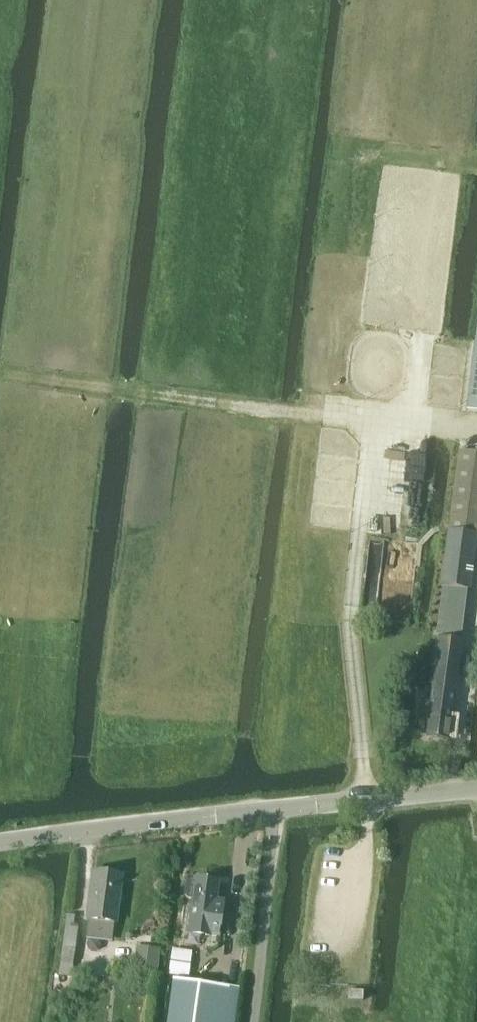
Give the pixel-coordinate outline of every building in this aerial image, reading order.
[(466,412),(476,413),(476,327),(466,412)] [(422,664),(432,664),(428,690),(431,690),(425,738),(447,741),(467,590),(469,591),(476,535),(476,454),(458,451),(448,531),(440,587),(442,587),(435,641),(425,640),(422,664)] [(88,920),(86,937),(111,940),(113,923),(119,876),(93,873),(87,920),(88,920)] [(186,883),(184,898),(192,899),(188,933),(209,936),(217,937),(222,902),(214,901),(217,883),(195,880),(194,884),(186,883)] [(137,947),(134,971),(157,974),(160,949),(137,947)] [(227,990),(174,982),(169,1021),(222,1021),(227,990)]
